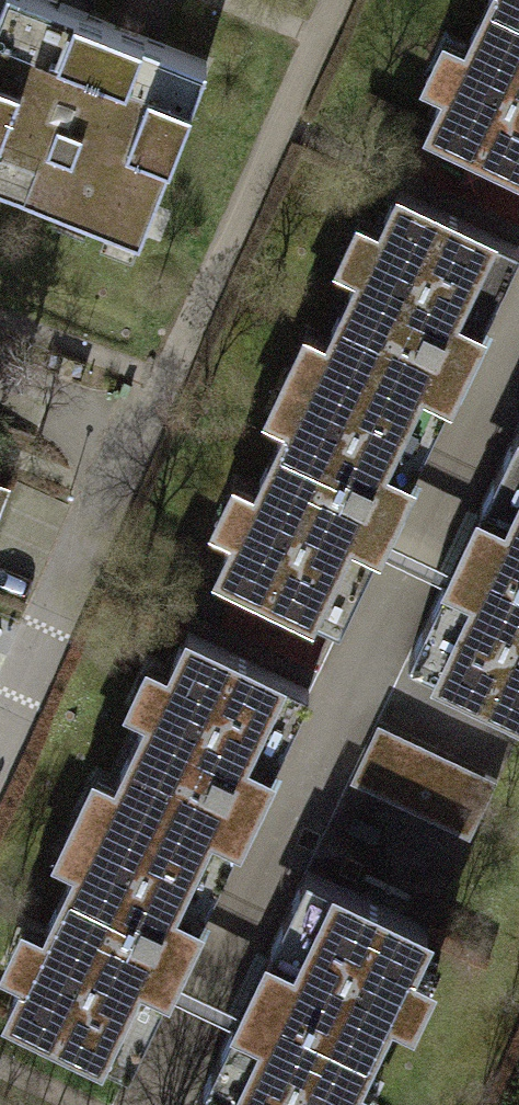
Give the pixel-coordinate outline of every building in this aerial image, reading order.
[(44,0),(0,0),(0,181),(122,229),(189,57),(44,0)] [(419,117),(518,162),(518,0),(470,0),(458,25),(437,15),(412,68),(437,80),(419,117)] [(209,561),(340,621),(394,504),(464,353),(518,237),(393,178),(375,216),(353,205),(332,249),(354,259),(320,331),(301,322),(264,401),(283,410),(251,478),(229,468),(209,511),(228,520),(209,561)] [(414,656),(518,707),(518,439),(414,656)] [(16,476),(0,470),(0,519),(16,476)] [(9,1008),(127,1063),(183,944),(251,796),(307,678),(194,625),(178,658),(141,641),(121,683),(153,698),(119,771),(90,758),(51,841),(78,853),(49,914),(23,902),(0,951),(0,963),(24,974),(9,1008)] [(380,718),(349,787),(472,843),(503,774),(380,718)] [(202,1099),(215,1104),(353,1104),(434,915),(304,860),(202,1099)]
